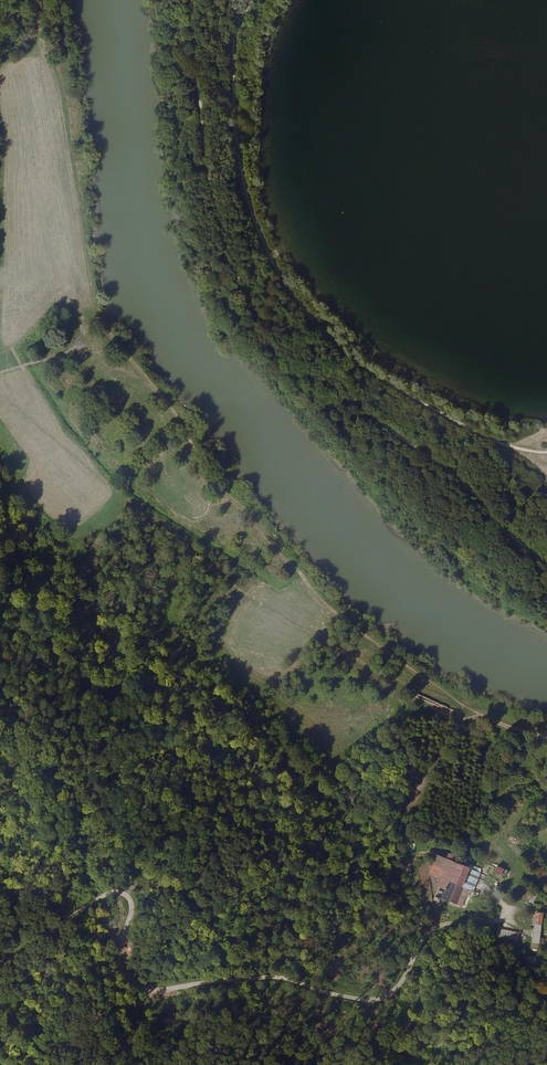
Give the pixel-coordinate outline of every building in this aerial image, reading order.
[(261,735),(259,739),(266,743),(268,740),(261,735)] [(443,875),(440,888),(446,890),(445,897),(454,899),(453,905),(458,907),(458,903),(470,906),(481,864),(453,857),(455,852),(450,851),(449,856),(438,853),(433,873),(443,875)] [(506,859),(497,857),(496,863),(505,865),(506,859)] [(495,874),(502,876),(504,868),(496,866),(495,874)] [(443,875),(433,873),(427,894),(437,897),(439,890),(440,888),(443,875)] [(541,901),(537,935),(538,935),(545,936),(546,920),(546,902),(541,901)] [(497,929),(496,939),(518,942),(519,932),(497,929)] [(526,963),(536,964),(537,957),(527,956),(526,963)]
